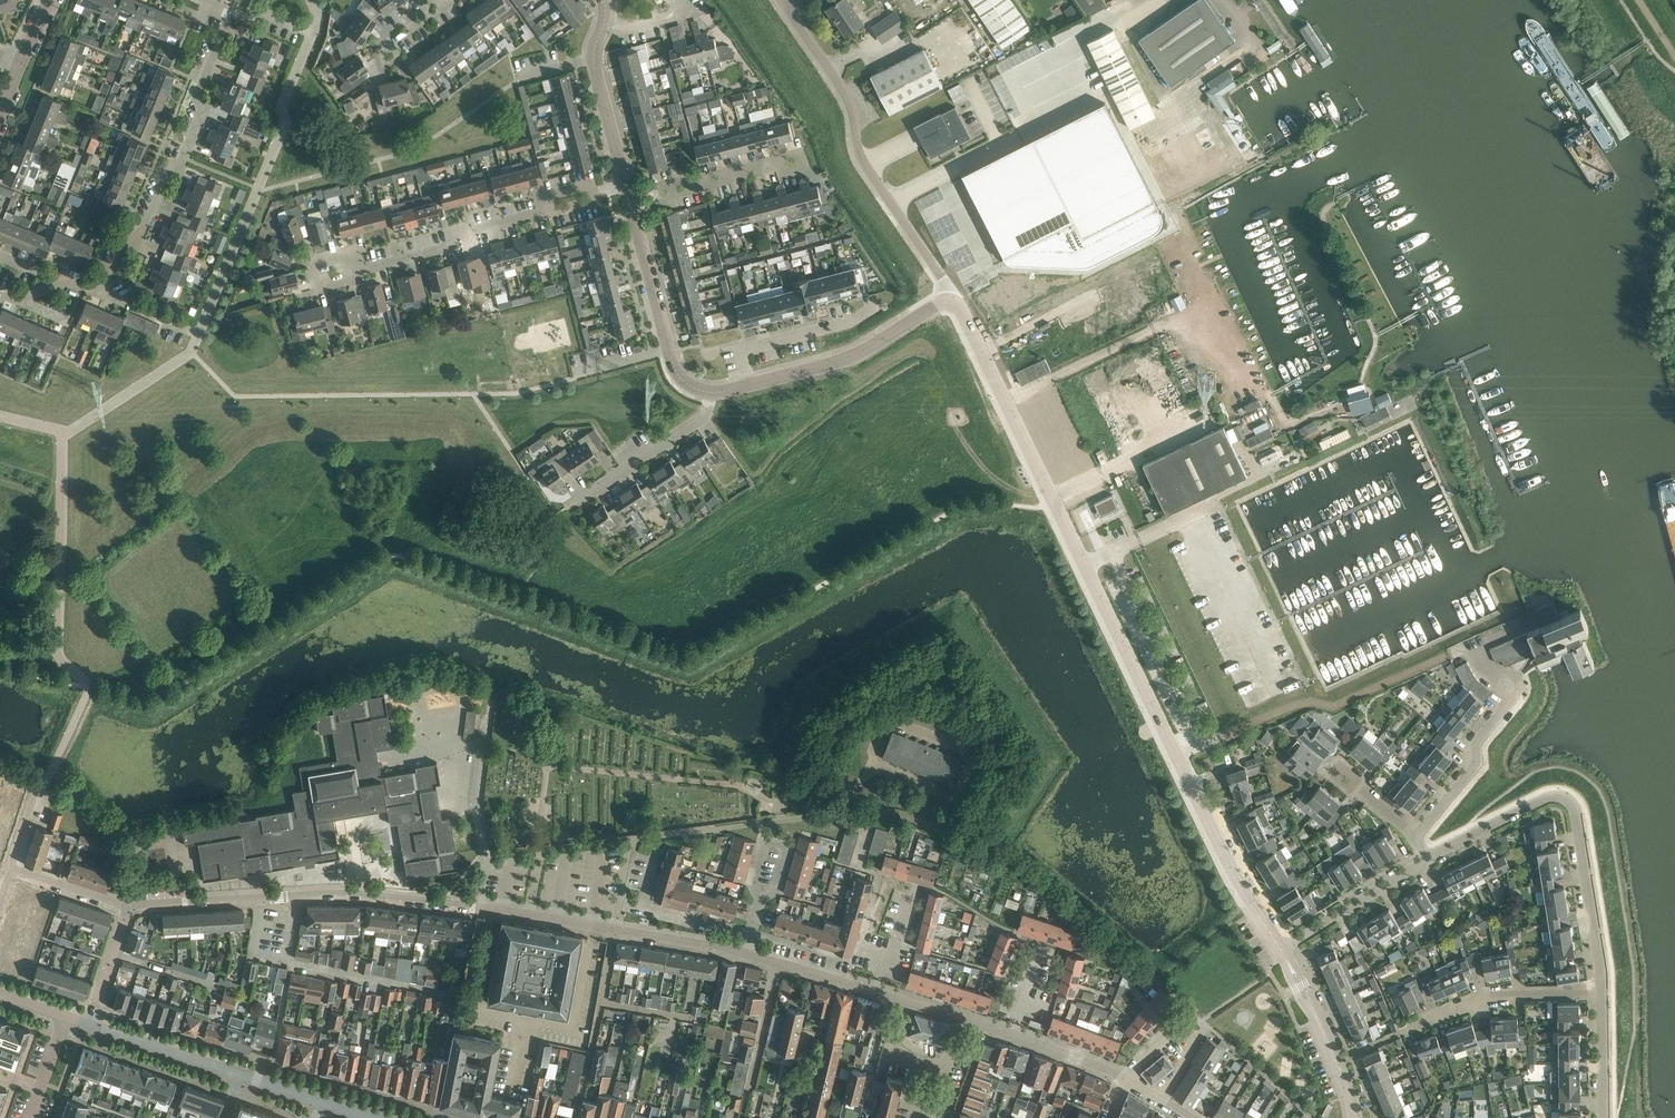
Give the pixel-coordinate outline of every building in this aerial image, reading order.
[(14,6),(9,0),(0,0),(0,11),(14,6)] [(86,15),(92,0),(77,0),(76,1),(85,4),(82,13),(86,15)] [(102,11),(106,0),(92,0),(86,15),(90,16),(93,8),(102,11)] [(111,25),(114,16),(115,16),(117,11),(116,11),(121,0),(106,0),(102,11),(99,17),(108,20),(107,23),(111,25)] [(129,16),(135,0),(121,0),(116,11),(117,11),(115,16),(114,16),(111,25),(115,26),(120,12),(129,16)] [(137,30),(148,4),(139,0),(135,0),(129,16),(125,25),(133,28),(137,30)] [(369,31),(377,20),(373,17),(380,11),(372,0),(362,0),(357,7),(360,9),(353,20),(369,31)] [(391,0),(375,0),(385,14),(395,6),(391,0)] [(477,6),(488,22),(498,14),(488,0),(486,0),(477,6)] [(498,14),(503,21),(517,11),(509,0),(488,0),(498,14)] [(567,16),(584,4),(581,0),(578,0),(576,2),(575,0),(569,0),(560,7),(567,16)] [(846,35),(864,23),(848,0),(840,0),(827,9),(834,19),(835,18),(846,35)] [(1003,47),(1032,27),(1013,0),(972,0),(1003,47)] [(1088,15),(1108,4),(1105,0),(1078,0),(1088,15)] [(1139,39),(1171,85),(1236,40),(1208,0),(1195,0),(1139,39)] [(1290,0),(1276,0),(1287,17),(1296,16),(1297,10),(1290,0)] [(1075,3),(1066,9),(1073,20),(1082,14),(1075,3)] [(142,31),(142,29),(151,32),(153,26),(160,9),(148,4),(137,30),(142,31)] [(521,13),(525,17),(533,11),(530,7),(526,9),(522,4),(518,7),(522,12),(521,13)] [(584,4),(567,16),(574,26),(587,17),(583,12),(587,9),(584,4)] [(466,14),(471,21),(472,20),(478,29),(479,29),(483,35),(492,28),(488,22),(477,6),(466,14)] [(525,17),(532,26),(535,24),(532,19),(541,13),(537,8),(533,11),(525,17)] [(158,38),(162,40),(173,14),(160,9),(153,26),(151,32),(159,36),(158,38)] [(1107,11),(1083,24),(1131,117),(1156,105),(1107,11)] [(880,37),(884,43),(905,29),(895,13),(888,18),(895,28),(880,37)] [(173,14),(162,40),(166,41),(170,33),(179,36),(186,19),(173,14)] [(353,20),(345,31),(349,34),(345,39),(337,42),(339,50),(333,52),(335,57),(341,55),(342,57),(358,51),(356,52),(353,45),(357,40),(361,43),(369,31),(353,20)] [(472,20),(471,21),(461,28),(473,43),(483,35),(479,29),(478,29),(472,20)] [(521,34),(526,40),(534,34),(525,23),(521,26),(524,32),(521,34)] [(1324,70),(1334,63),(1307,24),(1296,31),(1324,70)] [(461,28),(451,35),(466,57),(477,49),(473,43),(461,28)] [(539,36),(542,40),(546,46),(550,43),(546,38),(552,33),(548,29),(539,36)] [(708,31),(702,33),(709,60),(720,57),(721,61),(735,57),(733,49),(726,51),(725,44),(717,46),(715,37),(710,39),(708,31)] [(697,42),(693,43),(698,63),(709,60),(702,33),(696,34),(697,42)] [(62,35),(57,48),(85,59),(87,54),(83,52),(86,44),(73,39),(62,35)] [(451,35),(440,43),(456,64),(466,57),(451,35)] [(505,37),(501,40),(509,51),(515,47),(511,41),(509,43),(505,37)] [(686,37),(680,39),(687,66),(689,74),(700,71),(698,63),(693,43),(688,45),(686,37)] [(89,43),(97,46),(99,41),(91,38),(89,43)] [(244,48),(242,53),(267,63),(270,56),(274,57),(279,44),(266,39),(263,46),(254,42),(251,50),(244,48)] [(687,66),(680,39),(673,40),(676,48),(670,49),(677,75),(682,74),(680,67),(687,66)] [(509,51),(501,40),(497,42),(501,48),(503,48),(507,53),(509,51)] [(1279,40),(1268,47),(1271,52),(1282,45),(1279,40)] [(101,48),(113,53),(116,46),(104,41),(101,48)] [(555,43),(557,51),(563,50),(561,42),(555,43)] [(288,43),(285,51),(293,54),(294,53),(296,47),(288,43)] [(440,43),(430,50),(445,71),(456,64),(440,43)] [(621,54),(624,66),(641,62),(638,50),(644,48),(642,43),(622,48),(623,54),(621,54)] [(116,46),(113,53),(122,57),(125,50),(116,46)] [(57,48),(52,60),(76,70),(79,62),(83,64),(85,59),(57,48)] [(924,48),(871,75),(890,113),(944,86),(924,48)] [(430,50),(420,57),(431,73),(435,79),(445,71),(430,50)] [(134,63),(137,56),(127,52),(121,66),(128,69),(131,62),(134,63)] [(252,72),(250,79),(263,85),(266,77),(262,75),(267,63),(242,53),(240,58),(246,61),(243,68),(252,72)] [(495,53),(485,60),(489,66),(499,59),(495,53)] [(160,63),(170,67),(173,60),(163,56),(160,63)] [(349,76),(340,86),(345,93),(359,83),(355,78),(368,69),(359,56),(343,68),(349,76)] [(431,73),(420,57),(409,65),(415,74),(420,81),(431,73)] [(52,60),(47,72),(75,84),(77,79),(73,77),(76,70),(52,60)] [(489,66),(485,60),(474,68),(478,74),(489,66)] [(624,66),(627,78),(644,73),(641,62),(624,66)] [(144,71),(142,76),(170,88),(175,75),(158,68),(154,76),(144,71)] [(1216,85),(1206,91),(1220,111),(1225,108),(1232,118),(1234,116),(1235,116),(1228,106),(1230,105),(1223,94),(1238,84),(1227,68),(1211,78),(1216,85)] [(115,79),(123,83),(127,75),(119,71),(115,79)] [(75,84),(47,72),(42,86),(52,90),(59,92),(62,85),(73,89),(75,84)] [(468,73),(464,76),(468,81),(472,78),(468,73)] [(554,89),(571,85),(568,73),(551,78),(554,89)] [(627,78),(630,89),(647,85),(644,73),(627,78)] [(150,86),(147,93),(165,100),(170,88),(142,76),(140,81),(150,86)] [(406,77),(393,81),(398,101),(412,98),(413,104),(420,102),(418,92),(411,93),(406,77)] [(222,85),(220,90),(245,100),(250,88),(260,92),(263,85),(250,79),(247,86),(231,80),(228,88),(222,85)] [(100,90),(107,93),(111,84),(104,81),(100,90)] [(398,101),(393,81),(379,85),(384,101),(377,103),(379,113),(390,110),(391,109),(390,104),(398,101)] [(114,83),(111,89),(117,91),(119,85),(114,83)] [(960,83),(948,89),(955,102),(967,96),(960,83)] [(557,101),(574,96),(571,85),(554,89),(557,101)] [(630,89),(633,101),(650,96),(647,85),(630,89)] [(766,86),(757,88),(759,97),(770,94),(768,87),(768,85),(767,86),(766,86)] [(1585,90),(1619,143),(1627,138),(1593,85),(1585,90)] [(349,96),(353,102),(357,99),(357,100),(368,93),(363,86),(349,96)] [(447,88),(443,90),(447,96),(451,93),(447,88)] [(716,88),(705,91),(707,98),(718,95),(716,88)] [(754,89),(747,91),(749,101),(757,99),(754,89)] [(236,112),(233,119),(247,125),(250,117),(239,113),(245,100),(220,90),(218,96),(224,98),(221,106),(236,112)] [(443,90),(439,93),(444,99),(447,96),(443,90)] [(694,94),(694,95),(696,101),(707,98),(705,91),(694,94)] [(734,103),(735,105),(744,103),(744,105),(747,104),(744,91),(732,95),(734,103)] [(134,96),(132,101),(160,112),(165,100),(147,93),(144,100),(134,96)] [(39,107),(67,118),(74,121),(76,117),(58,109),(61,101),(54,98),(44,94),(39,107)] [(98,94),(92,108),(100,112),(104,101),(106,97),(98,94)] [(696,101),(694,95),(683,98),(684,104),(696,101)] [(522,98),(525,109),(530,108),(527,96),(522,98)] [(553,114),(578,108),(574,96),(557,101),(550,103),(553,114)] [(633,101),(636,113),(653,108),(650,96),(633,101)] [(709,101),(711,108),(723,105),(721,98),(709,101)] [(134,108),(131,115),(155,125),(160,112),(132,101),(130,106),(134,108)] [(707,101),(698,104),(700,112),(700,114),(706,112),(705,108),(708,107),(707,101)] [(700,112),(698,104),(685,107),(687,115),(700,112)] [(636,113),(639,124),(656,120),(663,118),(660,106),(653,108),(636,113)] [(941,112),(915,126),(915,127),(916,126),(926,146),(925,146),(931,158),(940,153),(957,144),(957,145),(957,144),(972,137),(956,106),(942,113),(941,112)] [(39,107),(34,119),(51,126),(54,119),(65,123),(67,118),(39,107)] [(1183,278),(1099,107),(929,181),(989,291),(1089,326),(1183,278)] [(525,109),(528,121),(533,120),(530,108),(525,109)] [(563,124),(581,120),(578,108),(553,114),(554,115),(552,115),(555,126),(563,124)] [(99,120),(108,124),(111,117),(102,113),(99,120)] [(1235,116),(1234,116),(1238,123),(1243,120),(1239,113),(1235,116)] [(155,125),(131,115),(128,122),(124,121),(122,126),(132,130),(132,131),(139,134),(149,138),(155,125)] [(777,124),(775,115),(763,118),(770,144),(778,142),(780,149),(780,150),(782,151),(783,152),(784,152),(785,152),(777,124)] [(763,118),(752,121),(761,158),(763,157),(764,157),(764,156),(764,155),(765,155),(765,154),(765,152),(763,146),(770,144),(763,118)] [(34,119),(29,132),(57,143),(59,138),(48,134),(51,126),(34,119)] [(212,128),(210,133),(234,143),(239,131),(244,132),(247,125),(233,119),(230,126),(221,123),(218,130),(212,128)] [(533,120),(528,121),(531,133),(538,130),(536,119),(533,120)] [(563,124),(566,136),(584,132),(581,120),(563,124)] [(639,124),(642,136),(659,132),(656,120),(639,124)] [(761,158),(752,121),(740,124),(743,133),(747,150),(754,148),(756,155),(756,156),(757,156),(758,157),(759,158),(760,158),(761,158)] [(789,121),(777,124),(785,152),(786,151),(787,150),(788,149),(788,148),(788,147),(788,146),(786,140),(794,138),(789,121)] [(1195,133),(1190,136),(1201,153),(1205,150),(1208,154),(1220,148),(1204,122),(1193,129),(1195,133)] [(684,132),(685,137),(690,136),(688,131),(687,124),(682,125),(674,127),(676,134),(684,132)] [(728,127),(717,130),(724,156),(731,154),(733,161),(733,162),(734,163),(735,163),(737,164),(738,164),(735,153),(728,127)] [(127,142),(124,150),(141,157),(147,144),(136,140),(130,137),(131,135),(120,130),(117,138),(127,142)] [(717,130),(705,133),(715,170),(716,169),(717,168),(718,167),(718,166),(718,165),(716,158),(724,156),(717,130)] [(29,132),(24,144),(36,149),(36,150),(41,152),(44,144),(55,148),(57,143),(29,132)] [(566,136),(569,148),(587,143),(584,132),(566,136)] [(642,136),(645,148),(663,143),(659,132),(642,136)] [(234,143),(210,133),(207,138),(214,141),(210,148),(219,152),(217,160),(230,165),(233,157),(229,155),(234,143)] [(705,133),(700,135),(702,144),(696,145),(700,162),(708,160),(710,168),(711,169),(712,169),(712,170),(713,170),(714,170),(715,170),(705,133)] [(743,133),(731,136),(735,153),(738,164),(739,164),(739,163),(740,163),(741,162),(741,161),(741,160),(741,159),(739,152),(747,150),(743,133)] [(95,152),(100,140),(92,137),(87,149),(95,152)] [(529,138),(518,141),(520,150),(531,146),(529,138)] [(518,141),(507,144),(509,152),(520,150),(518,141)] [(19,142),(13,154),(41,166),(43,161),(38,159),(41,152),(36,150),(36,149),(24,144),(19,142)] [(569,148),(572,160),(590,155),(587,143),(569,148)] [(645,148),(649,159),(666,155),(663,143),(645,148)] [(509,152),(507,144),(500,146),(501,150),(507,149),(508,153),(509,152)] [(491,148),(477,152),(479,156),(492,153),(491,148)] [(1253,149),(1242,156),(1246,162),(1257,155),(1253,149)] [(111,153),(109,158),(136,169),(141,157),(124,150),(121,157),(111,153)] [(77,152),(72,164),(77,166),(82,154),(77,152)] [(82,161),(90,164),(94,155),(86,152),(82,161)] [(13,154),(8,167),(26,174),(36,178),(39,171),(41,166),(13,154)] [(590,155),(572,160),(575,171),(593,167),(590,155)] [(666,155),(649,159),(652,171),(669,167),(666,155)] [(109,164),(106,171),(131,182),(136,169),(109,158),(107,163),(109,164)] [(539,162),(540,168),(545,166),(549,165),(547,159),(544,161),(539,162)] [(426,165),(427,170),(428,173),(446,168),(445,165),(444,160),(426,165)] [(536,164),(524,167),(529,185),(540,182),(537,171),(536,164)] [(77,174),(84,176),(87,168),(80,166),(77,174)] [(545,166),(540,168),(544,180),(548,178),(545,166)] [(26,174),(8,167),(3,180),(13,184),(20,187),(20,186),(31,191),(33,185),(23,181),(26,174)] [(524,167),(513,170),(518,188),(529,185),(524,167)] [(404,171),(405,175),(406,178),(412,177),(410,169),(404,171)] [(513,170),(502,173),(507,190),(518,188),(513,170)] [(100,178),(98,183),(126,194),(131,182),(106,171),(103,179),(100,178)] [(507,190),(502,173),(491,176),(493,183),(495,192),(496,193),(507,190)] [(392,174),(374,179),(375,183),(382,182),(383,184),(394,181),(392,174)] [(491,176),(484,178),(486,184),(489,194),(495,192),(493,183),(491,176)] [(449,180),(456,204),(467,201),(462,184),(460,177),(449,180)] [(795,191),(801,217),(813,213),(804,177),(803,177),(802,178),(801,179),(800,180),(800,181),(800,182),(802,189),(795,191)] [(804,177),(813,213),(825,210),(818,185),(811,187),(809,180),(809,179),(808,179),(808,178),(806,177),(805,177),(803,177),(804,177)] [(187,187),(185,192),(210,203),(213,195),(217,197),(222,184),(209,178),(206,186),(196,182),(193,190),(187,187)] [(473,181),(477,198),(489,195),(489,194),(486,184),(484,178),(473,181)] [(433,193),(436,203),(443,201),(444,207),(456,204),(449,180),(449,181),(450,184),(449,187),(444,189),(442,182),(431,185),(433,193)] [(462,184),(467,201),(477,198),(473,181),(462,184)] [(126,194),(98,183),(96,187),(107,192),(104,200),(111,203),(121,207),(126,194)] [(771,197),(778,222),(778,223),(790,220),(780,183),(779,184),(778,184),(778,185),(777,187),(777,188),(779,195),(771,197)] [(781,183),(780,183),(790,220),(801,217),(795,191),(787,193),(786,186),(785,185),(784,184),(783,183),(781,183)] [(332,195),(331,190),(341,187),(340,184),(323,189),(325,197),(332,195)] [(52,202),(61,205),(67,191),(58,187),(52,202)] [(240,187),(238,193),(244,196),(247,190),(240,187)] [(748,203),(752,220),(758,218),(760,226),(766,225),(757,189),(756,190),(755,191),(754,192),(754,193),(754,194),(754,195),(756,201),(748,203)] [(757,189),(766,225),(778,222),(771,197),(764,199),(762,192),(762,191),(761,190),(760,190),(759,189),(758,189),(757,189)] [(195,212),(192,219),(206,224),(209,217),(205,215),(210,203),(185,192),(183,198),(189,200),(186,208),(195,212)] [(422,196),(428,221),(440,218),(436,203),(433,193),(422,196)] [(732,207),(725,209),(729,226),(735,225),(737,233),(743,232),(741,223),(734,195),(732,196),(732,197),(731,197),(731,198),(731,199),(731,200),(731,201),(732,207)] [(734,195),(741,223),(752,220),(748,203),(741,205),(739,198),(738,197),(737,196),(736,195),(735,195),(734,195)] [(411,199),(417,224),(428,221),(422,196),(411,199)] [(84,206),(93,210),(96,203),(87,199),(84,206)] [(400,202),(406,227),(417,224),(411,199),(400,202)] [(309,222),(314,243),(329,239),(324,218),(323,216),(329,214),(326,201),(319,203),(321,209),(309,213),(307,216),(309,222)] [(717,229),(729,226),(725,209),(718,211),(716,204),(715,204),(715,203),(713,202),(712,201),(711,201),(710,202),(717,229)] [(400,202),(382,207),(386,223),(393,222),(395,230),(406,227),(400,202)] [(280,221),(280,222),(288,243),(303,237),(298,223),(304,220),(298,204),(286,209),(279,212),(278,215),(280,221)] [(364,230),(360,212),(358,205),(357,206),(347,208),(353,232),(364,230)] [(382,207),(371,210),(375,227),(386,224),(386,223),(382,207)] [(348,215),(347,208),(332,212),(335,226),(339,225),(342,236),(353,232),(348,215)] [(371,210),(360,212),(364,230),(375,227),(371,210)] [(661,215),(664,226),(681,222),(678,210),(661,215)] [(8,240),(19,214),(15,212),(12,221),(3,218),(0,226),(0,237),(8,240)] [(8,240),(21,245),(28,228),(20,225),(23,216),(19,214),(8,240)] [(590,231),(590,232),(609,227),(606,215),(587,220),(590,231)] [(165,225),(163,230),(194,242),(198,230),(203,232),(204,230),(211,232),(212,227),(206,225),(206,224),(192,219),(189,226),(174,219),(171,227),(165,225)] [(664,226),(667,238),(684,234),(681,222),(664,226)] [(21,245),(33,250),(44,224),(40,223),(36,231),(28,228),(21,245)] [(50,247),(61,252),(72,226),(68,224),(67,227),(58,223),(56,229),(52,238),(53,238),(49,247),(50,247)] [(46,256),(50,247),(49,247),(53,238),(52,238),(44,235),(48,226),(44,224),(33,250),(46,256)] [(61,252),(74,257),(81,239),(73,236),(76,227),(72,226),(61,252)] [(609,227),(590,232),(593,244),(605,241),(612,239),(609,227)] [(547,229),(541,231),(548,258),(549,263),(552,265),(560,263),(561,260),(557,246),(554,235),(549,237),(547,229)] [(176,259),(189,264),(194,266),(197,258),(189,255),(194,242),(163,230),(160,235),(167,238),(163,245),(179,252),(176,259)] [(817,230),(806,233),(808,242),(819,239),(818,233),(817,230)] [(537,240),(532,241),(537,261),(548,258),(541,231),(535,233),(537,240)] [(795,240),(796,245),(797,245),(808,243),(808,242),(806,233),(794,236),(795,240)] [(81,239),(74,257),(87,262),(94,245),(93,245),(97,236),(93,234),(89,243),(81,239)] [(667,238),(670,250),(687,245),(684,234),(667,238)] [(525,235),(519,237),(526,264),(537,261),(532,241),(527,243),(525,235)] [(515,246),(510,247),(515,266),(526,264),(519,237),(513,238),(515,246)] [(569,250),(565,238),(559,240),(562,252),(569,250)] [(503,241),(497,242),(506,276),(517,273),(515,267),(515,266),(510,247),(505,248),(503,241)] [(586,246),(589,257),(608,252),(605,241),(593,244),(586,246)] [(506,276),(497,242),(491,244),(493,252),(488,253),(491,264),(493,272),(494,278),(496,279),(506,277),(506,276)] [(773,252),(771,242),(759,245),(762,255),(773,252)] [(670,250),(673,262),(690,257),(687,245),(670,250)] [(280,264),(287,267),(293,254),(275,246),(269,263),(279,267),(280,264)] [(589,257),(592,269),(611,264),(608,252),(589,257)] [(208,255),(206,259),(209,262),(214,262),(215,258),(213,254),(208,255)] [(737,255),(725,258),(727,264),(738,260),(737,255)] [(673,262),(676,273),(693,269),(690,257),(673,262)] [(461,273),(464,285),(473,283),(475,291),(491,287),(488,276),(485,265),(477,267),(475,258),(458,262),(461,273)] [(152,272),(177,282),(183,285),(188,272),(187,271),(189,264),(176,259),(173,266),(164,262),(161,270),(154,267),(152,272)] [(565,263),(568,275),(573,274),(570,262),(565,263)] [(594,273),(595,280),(614,275),(611,264),(592,269),(587,270),(588,275),(594,273)] [(427,270),(430,281),(432,289),(445,286),(448,299),(461,296),(457,281),(454,270),(446,272),(444,266),(427,270)] [(862,266),(849,269),(855,291),(861,290),(859,284),(866,283),(862,266)] [(676,273),(679,285),(696,280),(693,269),(676,273)] [(849,269),(837,273),(842,294),(855,291),(849,269)] [(274,270),(258,274),(260,280),(275,276),(274,270)] [(282,290),(298,286),(294,271),(275,276),(270,277),(274,292),(269,293),(271,300),(284,297),(282,290)] [(177,282),(152,272),(150,278),(156,280),(153,288),(162,292),(159,299),(173,305),(176,297),(172,295),(177,282)] [(568,275),(571,287),(576,285),(575,280),(580,278),(578,272),(573,274),(568,275)] [(837,273),(824,276),(830,298),(842,294),(837,273)] [(398,278),(401,289),(404,300),(412,298),(414,306),(427,302),(426,297),(423,287),(416,289),(412,274),(398,278)] [(595,280),(598,292),(617,287),(614,275),(595,280)] [(824,276),(811,279),(817,301),(830,298),(824,276)] [(811,278),(798,281),(807,312),(819,308),(817,301),(811,279),(811,278)] [(679,285),(682,297),(699,292),(696,280),(679,285)] [(796,289),(788,291),(794,313),(802,311),(802,313),(807,312),(798,281),(794,282),(796,289)] [(365,287),(368,298),(371,312),(388,307),(384,293),(381,283),(365,287)] [(598,292),(601,303),(620,298),(617,287),(598,292)] [(788,291),(775,295),(781,316),(794,313),(788,291)] [(682,297),(685,308),(703,304),(699,292),(682,297)] [(534,294),(523,296),(525,302),(536,300),(534,294)] [(775,295),(763,298),(768,320),(781,316),(775,295)] [(339,312),(342,322),(358,318),(359,322),(368,320),(367,315),(364,305),(356,307),(353,296),(336,301),(339,312)] [(523,296),(512,299),(514,305),(525,302),(523,296)] [(601,303),(604,315),(611,313),(623,310),(620,298),(601,303)] [(763,298),(750,301),(756,323),(768,320),(763,298)] [(514,305),(512,299),(501,302),(502,308),(514,305)] [(84,320),(92,324),(99,307),(86,301),(79,319),(76,327),(80,329),(84,320)] [(756,323),(750,301),(737,305),(743,326),(756,323)] [(391,306),(395,320),(402,318),(398,304),(391,306)] [(685,308),(688,320),(706,316),(703,304),(685,308)] [(322,305),(308,308),(313,327),(327,324),(329,332),(336,331),(335,328),(333,317),(326,319),(322,305)] [(191,306),(188,313),(194,315),(197,308),(191,306)] [(96,336),(101,338),(112,312),(99,307),(92,324),(100,328),(96,336)] [(7,331),(14,314),(2,308),(0,313),(0,328),(7,331)] [(313,327),(308,308),(294,312),(298,326),(291,328),(294,340),(305,338),(307,337),(305,329),(313,327)] [(630,308),(623,310),(611,313),(615,325),(633,320),(630,308)] [(124,322),(130,325),(135,313),(129,310),(124,322)] [(112,312),(101,338),(104,340),(108,331),(117,335),(124,318),(112,312)] [(130,325),(136,328),(141,316),(135,313),(130,325)] [(12,343),(16,345),(27,319),(14,314),(7,331),(16,335),(12,343)] [(136,328),(142,331),(148,318),(141,316),(136,328)] [(706,316),(688,320),(691,332),(709,327),(706,316)] [(142,331),(148,333),(154,321),(148,318),(142,331)] [(31,341),(32,342),(39,325),(27,319),(16,345),(20,347),(21,344),(29,347),(31,341)] [(633,320),(615,325),(615,326),(618,337),(636,332),(633,320)] [(154,321),(148,333),(155,336),(160,324),(154,321)] [(36,354),(41,356),(52,330),(39,325),(32,342),(40,345),(36,354)] [(52,330),(41,356),(44,357),(48,349),(57,353),(64,335),(52,330)] [(405,330),(393,333),(395,339),(406,336),(405,330)] [(589,332),(584,333),(588,350),(593,348),(593,350),(600,348),(600,343),(598,343),(597,339),(591,341),(589,332)] [(691,339),(693,344),(701,342),(699,336),(691,339)] [(633,346),(635,352),(643,350),(641,344),(633,346)] [(1016,372),(1022,384),(1051,371),(1046,358),(1016,372)] [(1368,402),(1371,401),(1368,392),(1350,397),(1353,406),(1354,405),(1356,412),(1369,408),(1368,402)] [(1385,393),(1376,397),(1381,408),(1393,402),(1388,392),(1385,393)] [(1259,398),(1245,405),(1248,411),(1262,404),(1259,398)] [(1362,417),(1367,428),(1391,417),(1386,406),(1378,409),(1362,417)] [(1299,429),(1303,436),(1319,427),(1315,420),(1299,429)] [(1237,435),(1233,437),(1235,441),(1239,439),(1239,440),(1246,437),(1240,424),(1233,427),(1237,435)] [(584,425),(588,432),(601,450),(606,447),(592,425),(584,425)] [(1144,464),(1167,514),(1248,476),(1224,426),(1144,464)] [(1247,439),(1251,449),(1275,438),(1270,428),(1247,439)] [(1319,441),(1323,449),(1351,436),(1348,428),(1319,441)] [(582,445),(575,449),(587,468),(599,460),(593,450),(598,447),(592,437),(588,432),(578,439),(582,445)] [(704,438),(693,445),(705,464),(712,460),(715,465),(733,453),(723,439),(710,447),(704,438)] [(687,463),(682,466),(692,481),(702,474),(698,468),(705,464),(693,445),(681,453),(687,463)] [(565,448),(555,454),(564,469),(570,466),(576,475),(587,468),(575,449),(568,453),(565,448)] [(1260,458),(1264,465),(1279,458),(1276,450),(1260,458)] [(564,469),(555,454),(544,461),(548,467),(541,471),(554,490),(566,482),(559,473),(564,469)] [(671,460),(659,468),(672,486),(678,482),(682,488),(692,481),(682,466),(677,470),(671,460)] [(654,485),(649,488),(659,503),(669,496),(665,491),(672,486),(659,468),(648,475),(654,485)] [(637,482),(626,490),(638,508),(645,504),(649,510),(659,503),(649,488),(644,492),(637,482)] [(621,507),(616,511),(625,525),(636,519),(632,513),(638,508),(626,490),(614,498),(621,507)] [(1095,503),(1101,516),(1120,507),(1113,494),(1095,503)] [(625,525),(616,511),(610,514),(604,505),(592,512),(605,531),(611,526),(615,532),(625,525)] [(1536,609),(1540,617),(1556,610),(1553,602),(1536,609)] [(1533,646),(1536,652),(1536,653),(1540,663),(1565,652),(1573,671),(1594,662),(1583,636),(1579,637),(1578,635),(1582,633),(1580,629),(1588,626),(1581,609),(1560,618),(1543,625),(1539,627),(1545,641),(1539,644),(1533,646)] [(1540,617),(1543,625),(1560,618),(1556,610),(1540,617)] [(1533,630),(1539,644),(1545,641),(1539,627),(1533,630)] [(1527,632),(1533,646),(1539,644),(1533,630),(1527,632)] [(1527,649),(1533,646),(1527,632),(1521,635),(1527,649)] [(1522,651),(1527,649),(1521,635),(1516,637),(1522,651)] [(1510,640),(1516,654),(1522,651),(1516,637),(1510,640)] [(1504,642),(1507,649),(1510,656),(1516,654),(1510,640),(1504,642)] [(1490,648),(1493,655),(1507,649),(1504,642),(1490,648)] [(1505,666),(1536,652),(1533,646),(1527,649),(1522,651),(1516,654),(1510,656),(1502,659),(1505,666)] [(1496,662),(1502,659),(1510,656),(1507,649),(1493,655),(1496,662)] [(1456,667),(1459,673),(1471,667),(1468,661),(1456,667)] [(1452,662),(1447,665),(1450,671),(1455,668),(1452,662)] [(1459,673),(1461,679),(1473,672),(1471,667),(1459,673)] [(1461,679),(1465,685),(1465,686),(1477,678),(1473,672),(1461,679)] [(1477,678),(1465,686),(1469,689),(1470,689),(1473,692),(1477,687),(1482,682),(1477,678)] [(1477,687),(1488,696),(1493,691),(1482,682),(1477,687)] [(1462,699),(1461,699),(1476,711),(1484,701),(1473,692),(1470,689),(1469,689),(1465,686),(1465,685),(1457,694),(1462,699)] [(1473,692),(1484,701),(1488,696),(1477,687),(1473,692)] [(1404,689),(1400,695),(1404,698),(1408,693),(1404,689)] [(198,842),(204,880),(340,857),(333,815),(388,806),(391,823),(402,821),(408,856),(404,856),(406,878),(463,868),(459,852),(456,852),(450,817),(441,818),(436,784),(441,783),(437,762),(416,766),(416,770),(381,776),(382,782),(374,783),(370,758),(372,758),(370,750),(393,746),(384,695),(332,704),(333,713),(317,715),(319,732),(332,729),(337,760),(300,767),(304,791),(292,793),(296,809),(257,815),(257,818),(240,821),(183,829),(185,845),(198,842)] [(1461,699),(1453,708),(1468,721),(1476,711),(1461,699)] [(1453,708),(1445,718),(1460,730),(1468,721),(1453,708)] [(464,737),(473,738),(477,711),(467,710),(464,737)] [(1303,714),(1291,728),(1299,735),(1302,732),(1303,733),(1301,736),(1307,741),(1315,748),(1319,743),(1330,751),(1331,752),(1332,752),(1334,752),(1335,751),(1336,750),(1336,749),(1336,747),(1336,746),(1335,745),(1340,740),(1331,732),(1323,725),(1315,719),(1308,726),(1307,725),(1311,721),(1303,714)] [(1441,714),(1434,722),(1439,726),(1437,727),(1441,731),(1437,736),(1448,745),(1460,730),(1445,718),(1441,714)] [(1350,751),(1360,760),(1379,737),(1369,729),(1367,731),(1362,726),(1360,729),(1353,737),(1358,741),(1350,751)] [(1259,739),(1266,745),(1275,735),(1268,729),(1259,739)] [(915,773),(917,774),(918,772),(926,775),(925,777),(928,778),(929,776),(936,779),(935,781),(938,782),(939,780),(951,785),(962,758),(949,753),(950,751),(948,750),(947,752),(939,749),(940,747),(937,746),(936,748),(929,745),(930,743),(927,742),(926,744),(919,741),(920,739),(917,738),(916,740),(908,737),(909,735),(907,734),(906,736),(893,731),(883,758),(895,763),(894,765),(897,766),(898,764),(906,767),(905,769),(907,770),(908,768),(916,771),(915,773)] [(1424,751),(1428,755),(1444,768),(1453,758),(1443,750),(1447,745),(1448,745),(1437,736),(1424,751)] [(1379,737),(1360,760),(1370,768),(1378,758),(1383,763),(1391,755),(1398,745),(1393,741),(1389,746),(1379,737)] [(1286,761),(1297,771),(1306,778),(1317,765),(1308,757),(1313,752),(1298,739),(1288,750),(1293,754),(1286,761)] [(1415,761),(1411,766),(1422,775),(1426,770),(1436,779),(1444,768),(1428,755),(1420,765),(1415,761)] [(1246,761),(1248,768),(1264,763),(1262,756),(1256,758),(1246,761)] [(1411,775),(1402,785),(1419,799),(1427,789),(1417,781),(1422,775),(1411,766),(1407,772),(1411,775)] [(1232,788),(1234,787),(1247,783),(1250,782),(1246,768),(1228,774),(1232,788)] [(1398,782),(1385,797),(1396,806),(1397,806),(1396,806),(1400,801),(1410,809),(1419,799),(1402,785),(1398,782)] [(1247,783),(1234,787),(1239,803),(1252,799),(1247,783)] [(1302,807),(1312,815),(1331,794),(1321,785),(1312,795),(1308,791),(1308,790),(1301,799),(1298,801),(1304,805),(1302,807)] [(1255,796),(1257,804),(1276,799),(1273,790),(1255,796)] [(1312,815),(1312,816),(1323,825),(1324,823),(1329,827),(1331,825),(1338,816),(1333,812),(1341,802),(1331,794),(1325,801),(1317,810),(1312,815)] [(1238,824),(1244,836),(1262,827),(1270,823),(1264,812),(1266,811),(1263,804),(1256,808),(1246,813),(1249,818),(1238,824)] [(49,825),(57,828),(62,814),(54,811),(49,825)] [(1528,845),(1531,844),(1548,842),(1547,835),(1556,834),(1554,820),(1535,823),(1534,820),(1524,825),(1528,845)] [(37,826),(33,838),(49,844),(53,831),(37,826)] [(1385,834),(1374,841),(1385,859),(1396,852),(1390,841),(1395,838),(1396,838),(1388,826),(1382,830),(1385,834)] [(890,831),(877,827),(875,833),(888,837),(890,831)] [(1261,842),(1263,847),(1276,842),(1273,836),(1268,839),(1262,827),(1244,836),(1249,848),(1261,842)] [(847,829),(845,835),(858,839),(859,833),(847,829)] [(1351,843),(1354,847),(1361,859),(1367,856),(1374,867),(1385,859),(1374,841),(1370,835),(1359,842),(1353,832),(1347,836),(1351,843)] [(875,833),(873,839),(886,843),(888,837),(875,833)] [(801,836),(797,850),(817,856),(821,841),(823,835),(818,834),(817,840),(801,836)] [(736,835),(732,848),(753,854),(757,841),(736,835)] [(845,835),(843,842),(856,845),(858,839),(845,835)] [(526,838),(526,847),(539,846),(551,846),(550,837),(538,837),(526,838)] [(33,838),(29,851),(45,856),(49,844),(33,838)] [(873,839),(872,846),(884,849),(886,843),(873,839)] [(843,842),(841,848),(854,852),(856,845),(843,842)] [(1257,863),(1264,874),(1282,863),(1288,858),(1281,847),(1279,848),(1276,842),(1263,847),(1268,856),(1257,863)] [(1537,850),(1539,863),(1560,860),(1558,847),(1549,848),(1548,842),(1531,844),(1531,849),(1532,851),(1537,850)] [(1334,853),(1351,881),(1362,874),(1356,863),(1361,859),(1354,847),(1351,843),(1334,853)] [(670,847),(666,859),(682,863),(686,851),(687,845),(683,844),(682,850),(670,847)] [(872,846),(870,852),(882,856),(884,849),(872,846)] [(732,848),(728,861),(749,868),(753,854),(732,848)] [(841,848),(839,854),(852,858),(854,852),(841,848)] [(702,850),(697,867),(705,870),(710,852),(702,850)] [(797,850),(793,864),(813,870),(817,856),(797,850)] [(45,856),(29,851),(25,864),(41,869),(45,856)] [(882,870),(895,873),(899,857),(892,855),(893,853),(887,852),(882,870)] [(1488,852),(1476,858),(1485,875),(1496,870),(1498,874),(1504,871),(1498,859),(1492,862),(1488,852)] [(1340,888),(1351,881),(1334,853),(1317,864),(1327,880),(1333,877),(1340,888)] [(839,854),(837,860),(850,864),(852,858),(839,854)] [(1504,856),(1498,859),(1504,871),(1511,868),(1509,866),(1504,856)] [(895,873),(908,877),(913,859),(907,858),(907,860),(899,857),(895,873)] [(1476,858),(1465,863),(1474,881),(1485,875),(1476,858)] [(688,906),(693,889),(695,881),(679,876),(682,863),(666,859),(661,875),(659,874),(657,880),(660,880),(655,897),(671,902),(672,901),(688,906)] [(908,877),(920,881),(925,865),(918,863),(918,861),(913,859),(908,877)] [(925,865),(920,881),(933,885),(939,863),(927,859),(925,865)] [(1536,877),(1537,884),(1554,881),(1553,875),(1562,873),(1560,860),(1539,863),(1541,876),(1536,877)] [(72,861),(67,877),(80,882),(86,866),(72,861)] [(749,868),(728,861),(724,875),(745,881),(749,868)] [(1282,878),(1285,884),(1297,877),(1293,871),(1289,874),(1282,863),(1264,874),(1271,885),(1282,878)] [(1465,863),(1454,869),(1463,887),(1474,881),(1465,863)] [(793,864),(789,878),(809,884),(813,870),(793,864)] [(86,866),(80,882),(94,886),(99,870),(86,866)] [(1449,888),(1443,891),(1450,904),(1456,901),(1451,892),(1463,887),(1454,869),(1442,875),(1449,888)] [(94,886),(107,891),(113,874),(99,870),(94,886)] [(856,876),(852,888),(870,894),(874,881),(856,876)] [(1278,897),(1285,908),(1303,897),(1296,885),(1301,883),(1297,877),(1285,884),(1289,890),(1278,897)] [(809,884),(789,878),(785,892),(805,898),(809,884)] [(1544,890),(1546,903),(1567,900),(1564,887),(1555,888),(1554,881),(1537,884),(1538,891),(1544,890)] [(1032,889),(1043,897),(1046,894),(1035,885),(1032,889)] [(1424,887),(1412,894),(1424,912),(1430,908),(1433,913),(1438,910),(1444,907),(1437,894),(1430,898),(1424,887)] [(852,888),(849,901),(867,906),(870,894),(852,888)] [(688,906),(699,909),(704,893),(693,889),(688,906)] [(931,891),(928,905),(941,909),(945,894),(931,891)] [(1443,891),(1437,894),(1444,907),(1450,904),(1443,891)] [(712,910),(723,913),(729,896),(716,892),(715,896),(716,896),(712,910)] [(711,912),(712,910),(716,896),(715,896),(704,893),(699,909),(711,912)] [(1303,897),(1285,908),(1292,919),(1303,912),(1306,918),(1318,911),(1314,905),(1316,904),(1309,893),(1303,897)] [(1043,901),(1048,905),(1053,899),(1047,894),(1044,898),(1043,901)] [(1408,912),(1402,916),(1409,928),(1415,924),(1412,919),(1424,912),(1412,894),(1401,901),(1408,912)] [(729,896),(723,913),(735,917),(740,899),(729,896)] [(55,913),(68,917),(74,901),(61,897),(55,913)] [(823,910),(833,913),(837,900),(827,897),(823,910)] [(1542,917),(1543,924),(1560,921),(1559,915),(1569,913),(1567,900),(1546,903),(1548,916),(1542,917)] [(68,917),(81,922),(86,905),(74,901),(68,917)] [(847,912),(847,913),(863,918),(867,906),(849,901),(846,912),(847,912)] [(81,922),(94,926),(99,910),(86,905),(81,922)] [(928,905),(924,919),(938,923),(941,909),(928,905)] [(299,932),(319,932),(320,906),(307,906),(307,917),(302,917),(299,932)] [(321,925),(333,925),(333,906),(320,906),(319,932),(321,932),(321,925)] [(333,933),(345,933),(346,930),(347,906),(333,906),(333,925),(333,933)] [(346,930),(345,933),(359,933),(359,926),(360,906),(347,906),(346,930)] [(364,927),(377,928),(380,908),(367,906),(364,927)] [(376,935),(389,937),(392,909),(380,908),(377,928),(376,935)] [(1067,918),(1067,917),(1071,913),(1066,908),(1062,912),(1061,916),(1067,918)] [(1390,908),(1379,915),(1390,933),(1393,937),(1409,928),(1402,916),(1396,919),(1390,908)] [(1486,908),(1476,913),(1480,920),(1490,915),(1486,908)] [(389,937),(400,938),(404,911),(392,909),(389,937)] [(99,910),(94,926),(107,930),(112,914),(99,910)] [(230,910),(216,911),(217,928),(231,928),(230,910)] [(243,910),(230,910),(231,928),(244,927),(243,910)] [(216,911),(203,912),(204,929),(217,928),(216,911)] [(404,911),(400,938),(414,940),(418,913),(404,911)] [(774,928),(786,931),(791,914),(779,911),(774,928)] [(203,912),(190,913),(191,930),(204,929),(203,912)] [(190,913),(176,914),(177,931),(191,930),(190,913)] [(432,935),(435,915),(421,913),(419,933),(417,941),(430,943),(431,935),(432,935)] [(847,913),(844,925),(843,926),(859,930),(863,918),(847,913)] [(1018,929),(1032,934),(1038,917),(1024,913),(1018,929)] [(1071,913),(1067,917),(1073,921),(1076,917),(1071,913)] [(177,931),(176,914),(163,914),(163,918),(157,918),(158,931),(164,931),(164,932),(177,931)] [(786,931),(798,935),(803,917),(791,914),(786,931)] [(432,935),(445,936),(447,917),(435,915),(432,935)] [(1379,915),(1368,922),(1382,943),(1392,937),(1390,933),(1379,915)] [(148,927),(153,929),(157,918),(151,916),(148,927)] [(460,918),(447,917),(445,936),(457,938),(460,918)] [(797,937),(808,941),(813,924),(802,921),(803,917),(798,935),(797,937)] [(1032,934),(1046,939),(1051,922),(1038,917),(1032,934)] [(473,920),(460,918),(457,938),(470,940),(473,920)] [(836,949),(839,938),(843,928),(843,926),(844,925),(827,919),(824,928),(819,944),(836,949)] [(924,919),(921,934),(934,937),(938,923),(924,919)] [(487,1002),(567,1017),(582,935),(502,920),(487,1002)] [(1550,930),(1552,943),(1573,939),(1571,926),(1561,928),(1560,921),(1543,924),(1545,931),(1550,930)] [(1046,939),(1059,943),(1065,926),(1051,922),(1046,939)] [(1360,933),(1355,937),(1362,948),(1379,939),(1368,922),(1357,928),(1360,933)] [(808,941),(819,944),(824,928),(813,924),(808,941)] [(843,928),(839,938),(856,943),(857,938),(860,939),(861,933),(859,933),(859,930),(843,926),(843,928)] [(1065,926),(1059,943),(1073,948),(1078,931),(1065,926)] [(1334,933),(1338,940),(1346,935),(1342,928),(1334,933)] [(132,930),(127,945),(133,947),(131,953),(148,958),(151,945),(143,942),(146,934),(132,930)] [(1002,930),(997,942),(1013,948),(1018,936),(1002,930)] [(970,933),(966,944),(971,946),(975,947),(976,942),(972,941),(975,935),(970,933)] [(934,937),(921,934),(917,948),(931,951),(934,937)] [(1354,949),(1356,952),(1362,948),(1355,937),(1349,940),(1349,939),(1348,940),(1354,949)] [(839,938),(836,949),(836,950),(853,955),(856,943),(839,938)] [(1416,939),(1406,945),(1410,951),(1420,946),(1416,939)] [(1554,956),(1549,956),(1549,959),(1550,963),(1564,961),(1563,955),(1566,954),(1575,953),(1575,950),(1576,948),(1575,943),(1573,941),(1573,939),(1552,943),(1554,956)] [(997,942),(992,954),(1008,961),(1013,948),(997,942)] [(1318,956),(1323,967),(1337,961),(1340,960),(1332,942),(1326,945),(1329,951),(1318,956)] [(627,968),(628,963),(631,945),(618,943),(615,961),(623,962),(622,967),(627,968)] [(971,946),(966,944),(961,960),(966,961),(971,946)] [(628,963),(640,965),(643,947),(631,945),(628,963)] [(1508,952),(1495,955),(1499,976),(1502,975),(1503,975),(1504,976),(1505,976),(1506,976),(1507,976),(1507,975),(1508,975),(1509,975),(1509,974),(1510,974),(1512,973),(1510,961),(1517,960),(1514,949),(1514,946),(1507,947),(1508,952)] [(640,965),(653,967),(656,949),(643,947),(640,965)] [(653,967),(666,970),(669,951),(656,949),(653,967)] [(295,957),(308,960),(310,952),(296,950),(295,957)] [(930,960),(931,955),(916,950),(914,961),(919,962),(920,958),(929,960),(930,960)] [(1366,961),(1359,950),(1355,953),(1356,959),(1360,964),(1362,964),(1366,961)] [(321,963),(329,964),(331,953),(320,951),(319,955),(318,955),(317,962),(321,963)] [(341,966),(353,969),(356,954),(344,951),(341,966)] [(666,970),(678,972),(681,953),(669,951),(666,970)] [(1394,951),(1388,954),(1392,961),(1398,958),(1394,951)] [(1481,952),(1475,954),(1479,968),(1484,966),(1486,978),(1489,978),(1490,978),(1491,978),(1492,978),(1493,978),(1494,978),(1495,978),(1495,977),(1496,977),(1496,976),(1499,976),(1495,955),(1482,957),(1481,952)] [(331,953),(329,964),(339,966),(340,958),(331,957),(332,953),(331,953)] [(678,972),(691,974),(694,955),(681,953),(678,972)] [(1069,953),(1066,966),(1083,970),(1086,958),(1069,953)] [(1008,961),(992,954),(987,966),(1003,973),(1008,961)] [(1475,954),(1467,956),(1471,970),(1479,968),(1475,954)] [(691,974),(703,976),(707,958),(694,955),(691,974)] [(1458,958),(1447,963),(1448,966),(1450,971),(1458,988),(1470,983),(1465,972),(1471,970),(1467,956),(1459,959),(1458,958)] [(1323,967),(1328,978),(1349,969),(1344,957),(1340,960),(1337,961),(1323,967)] [(707,958),(703,976),(716,978),(719,960),(707,958)] [(358,970),(370,972),(372,962),(360,959),(358,970)] [(259,962),(246,960),(244,972),(257,974),(259,962)] [(121,967),(134,971),(136,965),(123,961),(121,967)] [(737,964),(723,961),(713,1004),(730,1008),(733,998),(734,991),(731,990),(737,964)] [(1564,961),(1550,963),(1551,970),(1556,969),(1558,983),(1579,979),(1577,966),(1568,967),(1567,961),(1564,961)] [(189,971),(190,967),(191,966),(184,964),(178,962),(176,967),(182,968),(189,971)] [(957,967),(971,972),(973,966),(958,962),(957,967)] [(1374,970),(1378,976),(1388,971),(1385,964),(1374,970)] [(33,981),(45,985),(51,969),(38,965),(33,981)] [(375,973),(384,975),(385,965),(384,971),(375,969),(375,973)] [(384,975),(395,978),(397,967),(385,965),(384,975)] [(741,965),(739,971),(747,973),(746,975),(762,978),(764,970),(747,966),(741,965)] [(139,971),(150,975),(152,970),(140,966),(139,971)] [(973,966),(971,972),(970,975),(976,977),(977,975),(979,975),(979,974),(985,975),(986,970),(973,966)] [(1066,966),(1062,979),(1079,983),(1083,970),(1066,966)] [(273,992),(282,994),(287,968),(279,967),(276,981),(275,981),(273,992)] [(395,978),(411,981),(413,968),(406,967),(405,975),(396,973),(397,967),(395,978)] [(411,981),(425,984),(428,967),(427,967),(426,980),(417,978),(419,969),(413,968),(411,981)] [(428,967),(425,984),(437,986),(438,982),(440,969),(428,967)] [(1519,970),(1520,977),(1528,976),(1527,968),(1519,970)] [(45,985),(58,990),(64,973),(51,969),(45,985)] [(202,970),(200,975),(207,977),(213,979),(215,971),(209,969),(208,972),(202,970)] [(1333,989),(1349,982),(1354,980),(1349,969),(1328,978),(1333,989)] [(907,985),(921,989),(925,975),(912,970),(907,985)] [(1126,977),(1133,984),(1139,978),(1149,987),(1152,983),(1141,974),(1139,976),(1132,970),(1126,977)] [(1450,971),(1439,976),(1447,993),(1458,988),(1450,971)] [(58,990),(71,994),(77,977),(64,973),(58,990)] [(289,988),(303,990),(306,976),(292,973),(289,988)] [(1002,975),(994,973),(992,979),(1000,982),(1002,975)] [(1447,993),(1439,976),(1432,979),(1430,974),(1419,979),(1419,980),(1424,990),(1430,987),(1435,999),(1447,993)] [(165,986),(175,989),(179,978),(168,975),(165,986)] [(609,999),(622,1001),(623,992),(626,977),(613,975),(609,999)] [(746,975),(745,981),(756,984),(766,986),(768,979),(762,978),(746,975)] [(921,989),(934,993),(939,979),(925,975),(921,989)] [(306,976),(303,990),(323,994),(325,979),(306,976)] [(77,977),(71,994),(84,998),(89,981),(77,977)] [(226,978),(224,984),(239,989),(241,984),(232,981),(232,980),(226,978)] [(1408,989),(1391,996),(1395,1005),(1400,1003),(1404,1012),(1408,1010),(1409,1011),(1411,1012),(1413,1011),(1414,1009),(1414,1008),(1420,1005),(1418,1002),(1425,999),(1416,978),(1405,983),(1408,989)] [(322,999),(334,1001),(337,981),(325,979),(322,999)] [(934,993),(948,998),(952,983),(939,979),(934,993)] [(948,998),(961,1002),(966,987),(958,985),(959,981),(954,979),(952,983),(948,998)] [(1079,983),(1062,979),(1059,991),(1076,996),(1079,983)] [(338,994),(348,996),(351,982),(341,980),(338,994)] [(441,987),(450,989),(452,980),(450,980),(449,985),(442,983),(441,987)] [(452,980),(450,989),(458,991),(459,987),(455,986),(456,981),(452,980)] [(1333,989),(1338,1000),(1354,993),(1349,982),(1333,989)] [(812,999),(818,1001),(815,1011),(829,1015),(830,1013),(836,989),(816,983),(812,999)] [(961,1002),(975,1006),(979,992),(977,991),(979,986),(967,983),(966,987),(961,1002)] [(359,1005),(368,1007),(370,993),(361,991),(363,985),(358,984),(355,1002),(359,1003),(359,1005)] [(623,992),(622,1001),(634,1003),(637,988),(629,986),(627,993),(623,992)] [(113,1007),(124,1011),(130,991),(119,988),(113,1007)] [(382,1002),(392,1004),(395,990),(385,988),(382,1002)] [(394,998),(401,999),(402,991),(395,989),(394,998)] [(407,989),(404,1003),(417,1006),(419,992),(407,989)] [(979,992),(975,1006),(988,1011),(993,996),(994,992),(985,989),(984,993),(979,992)] [(373,990),(369,1008),(379,1010),(382,991),(373,990)] [(742,991),(735,990),(734,991),(733,998),(740,1000),(742,991)] [(835,1001),(828,1037),(843,1040),(854,995),(838,990),(835,1001)] [(1082,997),(1093,1000),(1095,993),(1084,990),(1082,997)] [(1160,990),(1151,1000),(1164,1011),(1173,1001),(1160,990)] [(124,1011),(137,1015),(143,995),(130,991),(124,1011)] [(1338,1000),(1343,1011),(1364,1002),(1360,991),(1354,993),(1338,1000)] [(220,1004),(233,1008),(237,997),(224,993),(220,1004)] [(417,1006),(431,1009),(433,995),(420,993),(417,1006)] [(646,1005),(659,1008),(661,994),(653,993),(652,997),(648,997),(646,1005)] [(743,1009),(742,1014),(749,1015),(750,1011),(761,1013),(765,997),(750,993),(746,1009),(743,1009)] [(671,1010),(673,1001),(674,996),(661,994),(659,1008),(671,1010)] [(137,1015),(150,1019),(156,1000),(143,995),(137,1015)] [(865,1023),(871,1001),(860,997),(856,1007),(852,1022),(850,1031),(859,1033),(859,1032),(863,1033),(865,1025),(865,1023)] [(433,998),(431,1009),(442,1011),(444,1000),(433,998)] [(1083,1007),(1085,1002),(1073,998),(1067,1015),(1071,1017),(1075,1006),(1073,1005),(1074,1002),(1077,1003),(1076,1005),(1083,1007)] [(150,1019),(163,1023),(170,1004),(156,1000),(150,1019)] [(1151,1000),(1143,1010),(1155,1021),(1164,1011),(1151,1000)] [(881,1004),(871,1001),(865,1023),(865,1025),(874,1027),(881,1004)] [(1553,1001),(1553,1023),(1567,1023),(1567,1016),(1579,1016),(1579,1002),(1558,1003),(1558,1001),(1553,1001)] [(187,1009),(181,1028),(203,1036),(210,1014),(194,1009),(196,1004),(190,1002),(188,1010),(187,1009)] [(1343,1011),(1348,1022),(1365,1015),(1369,1013),(1364,1002),(1343,1011)] [(178,1027),(181,1028),(187,1009),(170,1004),(163,1023),(177,1028),(178,1027)] [(698,1005),(697,1014),(701,1015),(708,1016),(709,1011),(708,1010),(703,1009),(702,1009),(702,1006),(698,1005)] [(1387,1005),(1382,1007),(1387,1018),(1392,1016),(1387,1005)] [(1100,1011),(1099,1014),(1105,1016),(1107,1009),(1096,1006),(1095,1009),(1100,1011)] [(782,1038),(780,1043),(779,1050),(795,1054),(806,1011),(789,1007),(787,1016),(785,1025),(783,1031),(782,1038)] [(1137,1016),(1134,1020),(1147,1031),(1155,1021),(1143,1010),(1140,1007),(1134,1013),(1137,1016)] [(1113,1009),(1110,1013),(1116,1018),(1119,1014),(1113,1009)] [(328,1029),(341,1031),(344,1014),(331,1011),(328,1029)] [(735,1013),(729,1012),(728,1018),(740,1021),(737,1031),(756,1035),(759,1022),(748,1019),(749,1015),(742,1014),(742,1015),(735,1013)] [(785,1025),(787,1016),(774,1013),(772,1022),(785,1025)] [(910,1033),(945,1044),(951,1024),(916,1013),(910,1033)] [(1116,1018),(1110,1013),(1108,1018),(1113,1022),(1116,1018)] [(243,1029),(237,1047),(249,1050),(253,1039),(272,1045),(277,1021),(266,1017),(260,1015),(258,1020),(247,1016),(243,1029)] [(644,1024),(654,1026),(656,1016),(645,1015),(644,1024)] [(1048,1031),(1060,1035),(1065,1019),(1054,1015),(1048,1031)] [(1348,1022),(1353,1033),(1369,1026),(1365,1015),(1348,1022),(1348,1023),(1348,1022)] [(223,1042),(237,1047),(243,1029),(247,1016),(245,1016),(241,1028),(229,1024),(228,1025),(223,1042)] [(1518,1017),(1504,1018),(1506,1047),(1520,1046),(1520,1049),(1527,1049),(1526,1040),(1525,1028),(1518,1029),(1518,1017)] [(14,1068),(21,1049),(22,1049),(23,1050),(30,1030),(30,1029),(18,1025),(7,1022),(8,1021),(0,1018),(0,1063),(14,1068)] [(203,1036),(223,1042),(228,1025),(208,1018),(208,1019),(203,1036)] [(1484,1033),(1487,1046),(1488,1054),(1496,1052),(1495,1047),(1506,1047),(1504,1018),(1491,1019),(1492,1031),(1484,1033)] [(1060,1035),(1071,1039),(1077,1024),(1065,1019),(1060,1035)] [(1134,1020),(1126,1030),(1126,1043),(1132,1035),(1138,1041),(1147,1031),(1134,1020)] [(726,1026),(707,1022),(705,1032),(724,1036),(726,1026)] [(772,1022),(770,1028),(783,1031),(785,1025),(772,1022)] [(823,1026),(807,1022),(805,1030),(821,1034),(823,1026)] [(1472,1022),(1460,1026),(1466,1047),(1468,1046),(1470,1047),(1472,1048),(1475,1047),(1476,1045),(1476,1043),(1479,1042),(1481,1048),(1487,1046),(1484,1033),(1476,1034),(1472,1022)] [(290,1062),(291,1062),(298,1026),(284,1023),(276,1058),(290,1062)] [(692,1031),(702,1033),(704,1025),(694,1023),(692,1031)] [(1369,1026),(1353,1033),(1358,1044),(1374,1037),(1381,1034),(1377,1023),(1369,1026)] [(1558,1030),(1559,1043),(1580,1043),(1580,1029),(1567,1030),(1567,1023),(1553,1023),(1553,1030),(1558,1030)] [(1071,1039),(1082,1043),(1088,1028),(1077,1024),(1071,1039)] [(1115,1024),(1113,1030),(1119,1032),(1121,1026),(1115,1024)] [(291,1062),(308,1068),(312,1044),(314,1030),(298,1026),(291,1062)] [(1466,1047),(1460,1026),(1447,1031),(1451,1043),(1445,1045),(1450,1060),(1469,1054),(1466,1047)] [(1093,1048),(1104,1052),(1110,1036),(1103,1034),(1106,1028),(1101,1027),(1099,1032),(1093,1048)] [(726,1028),(724,1036),(721,1053),(728,1054),(734,1030),(726,1028)] [(770,1028),(769,1035),(782,1038),(783,1031),(770,1028)] [(1082,1043),(1093,1048),(1099,1032),(1088,1028),(1082,1043)] [(1110,1036),(1104,1052),(1116,1056),(1121,1041),(1126,1043),(1126,1030),(1122,1034),(1120,1036),(1122,1038),(1120,1040),(1110,1036)] [(309,1068),(319,1071),(324,1040),(326,1033),(321,1032),(318,1045),(312,1044),(308,1068),(309,1068)] [(440,1103),(485,1116),(489,1093),(500,1041),(454,1032),(452,1039),(448,1060),(440,1102),(440,1103)] [(319,1071),(330,1074),(336,1042),(327,1040),(328,1033),(326,1033),(324,1040),(319,1071)] [(330,1074),(342,1077),(348,1044),(349,1037),(338,1034),(330,1074)] [(1415,1041),(1421,1057),(1442,1050),(1436,1034),(1430,1037),(1429,1036),(1422,1039),(1415,1041)] [(769,1035),(767,1040),(780,1043),(782,1038),(769,1035)] [(741,1058),(750,1060),(751,1061),(757,1039),(746,1037),(741,1058)] [(836,1066),(843,1040),(828,1037),(809,1117),(824,1117),(836,1066)] [(975,1115),(979,1117),(990,1085),(997,1088),(1000,1079),(986,1075),(990,1065),(991,1065),(999,1041),(988,1037),(981,1055),(962,1111),(959,1117),(974,1117),(975,1115)] [(1208,1037),(1200,1048),(1219,1060),(1225,1049),(1229,1045),(1222,1039),(1218,1043),(1208,1037)] [(767,1040),(765,1050),(778,1053),(779,1050),(780,1043),(767,1040)] [(357,1081),(366,1083),(369,1063),(373,1042),(369,1041),(367,1056),(362,1055),(357,1081)] [(552,1047),(553,1044),(542,1041),(538,1063),(549,1065),(551,1051),(558,1052),(559,1047),(552,1047)] [(844,1050),(858,1053),(861,1042),(860,1042),(859,1044),(847,1041),(844,1050)] [(999,1041),(991,1065),(994,1066),(994,1068),(1001,1071),(1000,1072),(1011,1076),(1013,1070),(1003,1067),(1004,1062),(1005,1062),(1010,1045),(999,1041)] [(366,1083),(376,1086),(380,1064),(383,1048),(374,1046),(375,1042),(373,1042),(369,1063),(366,1083)] [(861,1042),(858,1053),(867,1056),(870,1045),(861,1042)] [(348,1044),(342,1077),(355,1080),(359,1052),(354,1052),(356,1044),(351,1043),(350,1045),(348,1044)] [(376,1086),(387,1089),(395,1044),(391,1043),(390,1050),(384,1049),(385,1048),(383,1048),(380,1064),(376,1086)] [(1553,1056),(1553,1063),(1567,1063),(1567,1056),(1580,1056),(1580,1043),(1559,1043),(1559,1056),(1553,1056)] [(387,1089),(400,1092),(404,1069),(407,1054),(402,1053),(401,1061),(402,1061),(402,1064),(394,1063),(397,1044),(395,1044),(387,1089)] [(601,1116),(606,1117),(612,1095),(606,1094),(611,1081),(619,1046),(610,1044),(602,1081),(602,1082),(601,1088),(598,1101),(597,1101),(593,1117),(600,1117),(601,1116)] [(1030,1052),(1010,1045),(1005,1062),(1025,1069),(1030,1052)] [(400,1092),(413,1096),(418,1072),(423,1046),(419,1046),(417,1059),(407,1057),(408,1054),(407,1054),(404,1069),(400,1092)] [(414,1096),(425,1099),(429,1074),(431,1062),(421,1060),(423,1047),(423,1046),(418,1072),(413,1096),(414,1096)] [(1537,1047),(1528,1047),(1529,1063),(1537,1063),(1537,1047)] [(78,1058),(74,1068),(77,1069),(75,1074),(87,1079),(97,1053),(84,1048),(80,1059),(78,1058)] [(555,1117),(572,1117),(573,1115),(587,1053),(564,1048),(562,1055),(568,1056),(568,1057),(572,1058),(571,1061),(562,1095),(560,1094),(555,1117)] [(602,1081),(609,1050),(596,1048),(590,1079),(602,1081)] [(1193,1060),(1195,1061),(1211,1072),(1219,1060),(1200,1048),(1193,1060)] [(1363,1056),(1368,1068),(1385,1060),(1380,1049),(1363,1056)] [(637,1053),(632,1072),(639,1074),(643,1054),(637,1053)] [(1036,1083),(1044,1085),(1054,1060),(1033,1053),(1030,1063),(1025,1078),(1031,1080),(1030,1082),(1035,1084),(1036,1083)] [(1142,1072),(1153,1085),(1176,1066),(1165,1053),(1142,1072)] [(98,1054),(89,1078),(99,1082),(108,1057),(98,1054)] [(721,1061),(730,1063),(732,1056),(723,1054),(721,1061)] [(854,1063),(860,1064),(864,1062),(865,1058),(856,1055),(854,1063)] [(108,1063),(102,1080),(112,1083),(120,1061),(110,1057),(110,1059),(108,1063)] [(425,1099),(440,1102),(448,1060),(434,1057),(433,1062),(431,1062),(429,1074),(425,1099)] [(739,1060),(737,1068),(748,1071),(750,1063),(739,1060)] [(1054,1060),(1044,1085),(1041,1095),(1046,1096),(1047,1093),(1049,1086),(1054,1089),(1064,1064),(1054,1060)] [(1235,1060),(1231,1066),(1237,1070),(1241,1064),(1235,1060)] [(1368,1068),(1373,1078),(1389,1071),(1385,1060),(1368,1068)] [(1416,1063),(1422,1077),(1429,1074),(1423,1060),(1416,1063)] [(1195,1061),(1188,1073),(1206,1084),(1213,1073),(1211,1072),(1195,1061)] [(668,1090),(679,1092),(685,1065),(674,1062),(668,1090)] [(119,1067),(112,1086),(122,1090),(130,1066),(120,1063),(119,1067)] [(1559,1082),(1559,1083),(1580,1083),(1580,1070),(1568,1070),(1567,1063),(1553,1063),(1554,1070),(1551,1070),(1551,1083),(1559,1082)] [(1074,1087),(1073,1090),(1075,1091),(1077,1088),(1081,1089),(1087,1073),(1068,1065),(1062,1082),(1074,1087)] [(131,1066),(122,1091),(134,1094),(142,1070),(131,1066)] [(737,1068),(735,1077),(746,1079),(748,1071),(737,1068)] [(144,1070),(133,1096),(145,1100),(154,1079),(155,1074),(144,1070)] [(871,1078),(878,1080),(880,1072),(873,1071),(871,1078)] [(1227,1079),(1231,1082),(1236,1074),(1232,1071),(1227,1079)] [(1372,1079),(1377,1090),(1394,1083),(1390,1072),(1389,1071),(1373,1078),(1372,1079)] [(866,1076),(851,1072),(844,1102),(858,1106),(866,1076)] [(634,1114),(635,1111),(630,1110),(637,1074),(632,1073),(630,1082),(626,1098),(622,1117),(633,1117),(634,1114)] [(1096,1077),(1087,1073),(1081,1089),(1106,1097),(1111,1083),(1096,1077)] [(1188,1073),(1181,1084),(1199,1095),(1206,1084),(1188,1073)] [(541,1092),(541,1090),(544,1075),(536,1074),(532,1093),(525,1092),(524,1102),(519,1117),(535,1117),(541,1092)] [(157,1075),(146,1101),(157,1104),(159,1100),(166,1078),(157,1075)] [(888,1076),(878,1117),(894,1117),(904,1080),(888,1076)] [(1513,1076),(1505,1078),(1507,1085),(1515,1083),(1513,1076)] [(735,1077),(733,1085),(744,1087),(746,1079),(735,1077)] [(1444,1080),(1447,1091),(1457,1088),(1454,1077),(1444,1080)] [(166,1078),(159,1100),(170,1104),(178,1083),(166,1078)] [(1008,1087),(1017,1091),(1021,1082),(1011,1078),(1008,1087)] [(1277,1087),(1267,1078),(1264,1081),(1274,1090),(1277,1087)] [(626,1098),(630,1082),(617,1079),(613,1095),(612,1095),(606,1117),(622,1117),(626,1098)] [(686,1116),(690,1096),(691,1096),(694,1082),(689,1081),(687,1090),(686,1090),(681,1113),(675,1112),(673,1117),(685,1117),(686,1116)] [(1377,1090),(1382,1101),(1398,1094),(1394,1083),(1377,1090)] [(1559,1083),(1551,1083),(1551,1096),(1554,1096),(1554,1103),(1568,1103),(1568,1096),(1571,1096),(1581,1096),(1581,1093),(1583,1091),(1582,1086),(1581,1084),(1580,1083),(1559,1083)] [(1199,1095),(1181,1084),(1174,1095),(1192,1106),(1199,1095)] [(213,1113),(218,1115),(224,1098),(186,1085),(180,1102),(182,1102),(179,1111),(189,1115),(188,1117),(211,1117),(213,1113)] [(744,1087),(733,1085),(732,1093),(742,1095),(744,1087)] [(1075,1091),(1073,1090),(1073,1092),(1086,1096),(1084,1101),(1091,1105),(1102,1109),(1106,1097),(1081,1089),(1077,1088),(1075,1091)] [(1416,1099),(1422,1096),(1426,1094),(1423,1088),(1419,1090),(1413,1092),(1416,1099)] [(541,1090),(541,1092),(535,1117),(545,1117),(551,1092),(541,1090)] [(1281,1090),(1278,1094),(1285,1100),(1288,1096),(1281,1090)] [(560,1094),(551,1092),(545,1117),(555,1117),(560,1094)] [(1120,1116),(1125,1117),(1143,1117),(1145,1115),(1150,1105),(1129,1092),(1129,1094),(1120,1116)] [(524,1102),(507,1098),(489,1093),(485,1116),(493,1117),(519,1117),(524,1102)] [(1053,1104),(1063,1107),(1066,1097),(1056,1094),(1053,1104)] [(1382,1101),(1387,1112),(1403,1105),(1398,1094),(1382,1101)] [(733,1095),(732,1102),(740,1104),(742,1097),(733,1095)] [(695,1117),(700,1098),(691,1096),(690,1096),(686,1116),(685,1117),(695,1117)] [(872,1107),(879,1108),(882,1098),(875,1096),(872,1107)] [(597,1101),(585,1098),(580,1117),(593,1117),(597,1101)] [(64,1112),(82,1117),(84,1117),(88,1107),(68,1099),(64,1112)] [(1029,1099),(1026,1107),(1036,1109),(1038,1102),(1029,1099)] [(1214,1114),(1212,1117),(1214,1117),(1228,1117),(1236,1107),(1224,1099),(1221,1104),(1218,1109),(1214,1114)] [(1039,1101),(1038,1102),(1036,1109),(1033,1117),(1043,1117),(1049,1104),(1039,1101)] [(1329,1102),(1323,1114),(1327,1116),(1333,1105),(1329,1102)] [(1026,1107),(1016,1103),(1014,1108),(1011,1116),(1017,1117),(1033,1117),(1036,1109),(1026,1107)] [(1554,1103),(1554,1110),(1560,1110),(1560,1117),(1581,1117),(1581,1110),(1568,1110),(1568,1103),(1554,1103)] [(241,1104),(236,1117),(279,1117),(241,1104)] [(662,1107),(653,1105),(650,1117),(634,1114),(633,1117),(660,1117),(662,1107)] [(1387,1112),(1389,1117),(1405,1117),(1408,1116),(1403,1105),(1387,1112)] [(1247,1114),(1236,1107),(1228,1117),(1245,1117),(1247,1114)] [(873,1110),(866,1108),(863,1117),(871,1117),(873,1110)] [(1168,1117),(1162,1113),(1160,1111),(1157,1109),(1156,1112),(1152,1117),(1168,1117)]
